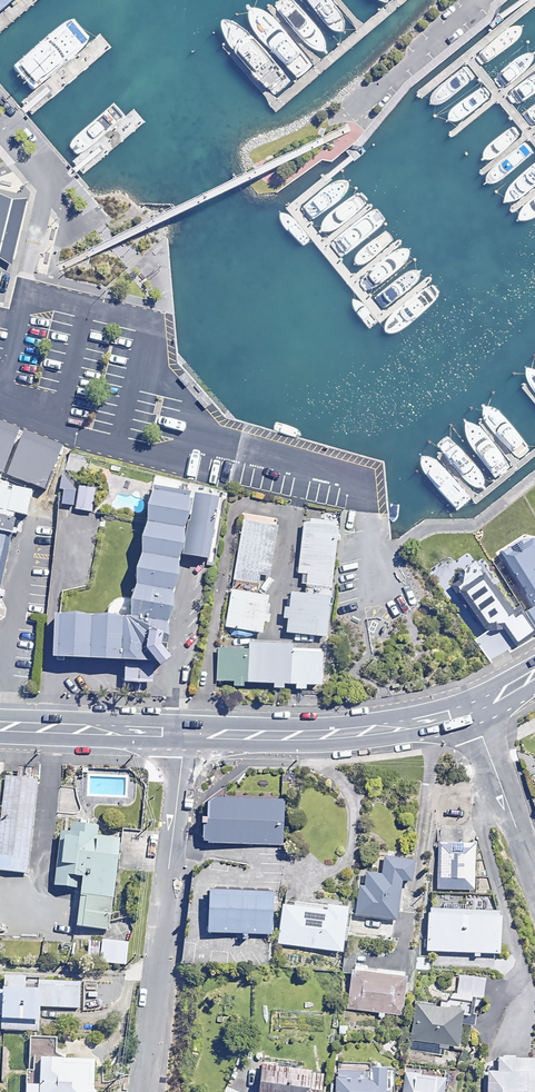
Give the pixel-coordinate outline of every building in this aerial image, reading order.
[(19,0),(0,0),(0,16),(19,0)] [(14,267),(29,201),(13,202),(0,196),(0,257),(14,267)] [(0,420),(0,475),(32,487),(51,440),(0,420)] [(159,661),(185,487),(140,480),(121,612),(52,610),(50,657),(119,659),(118,680),(151,681),(151,661),(159,661)] [(96,487),(77,483),(72,511),(91,514),(96,487)] [(216,505),(188,500),(178,557),(206,562),(216,505)] [(4,607),(26,512),(0,507),(0,610),(4,607)] [(267,577),(276,529),(242,523),(231,580),(257,585),(259,576),(267,577)] [(327,594),(335,534),(300,530),(294,578),(303,580),(302,591),(327,594)] [(534,538),(498,561),(534,620),(534,539),(534,538)] [(512,618),(482,577),(459,593),(487,633),(475,641),(491,663),(533,632),(519,613),(512,618)] [(347,592),(338,592),(337,614),(346,615),(347,592)] [(291,643),(248,640),(247,648),(214,646),(212,679),(319,686),(321,650),(290,648),(291,643)] [(0,778),(0,870),(29,873),(40,783),(0,778)] [(281,797),(208,794),(206,844),(280,847),(281,797)] [(104,930),(109,890),(115,841),(55,834),(50,883),(77,886),(73,926),(104,930)] [(470,848),(432,845),(428,886),(466,889),(470,848)] [(380,852),(380,858),(360,856),(355,914),(394,918),(398,877),(406,878),(408,854),(380,852)] [(270,881),(206,880),(206,926),(269,927),(270,881)] [(344,908),(279,899),(273,943),(338,952),(344,908)] [(499,903),(430,902),(430,947),(499,948),(499,903)] [(128,941),(101,939),(99,963),(125,965),(128,941)] [(431,958),(419,959),(420,971),(432,970),(431,958)] [(403,975),(345,968),(339,1012),(397,1019),(403,975)] [(485,977),(458,976),(457,996),(484,997),(485,977)] [(0,978),(0,1016),(71,1021),(74,983),(0,978)] [(461,1008),(413,1002),(408,1040),(456,1047),(461,1008)] [(479,1055),(479,1091),(532,1091),(533,1055),(512,1055),(479,1055)] [(21,1056),(18,1091),(89,1091),(91,1062),(21,1056)] [(403,1062),(399,1091),(440,1091),(443,1068),(403,1062)] [(332,1063),(331,1091),(374,1091),(375,1065),(332,1063)] [(317,1075),(257,1066),(253,1091),(315,1091),(317,1075)]
